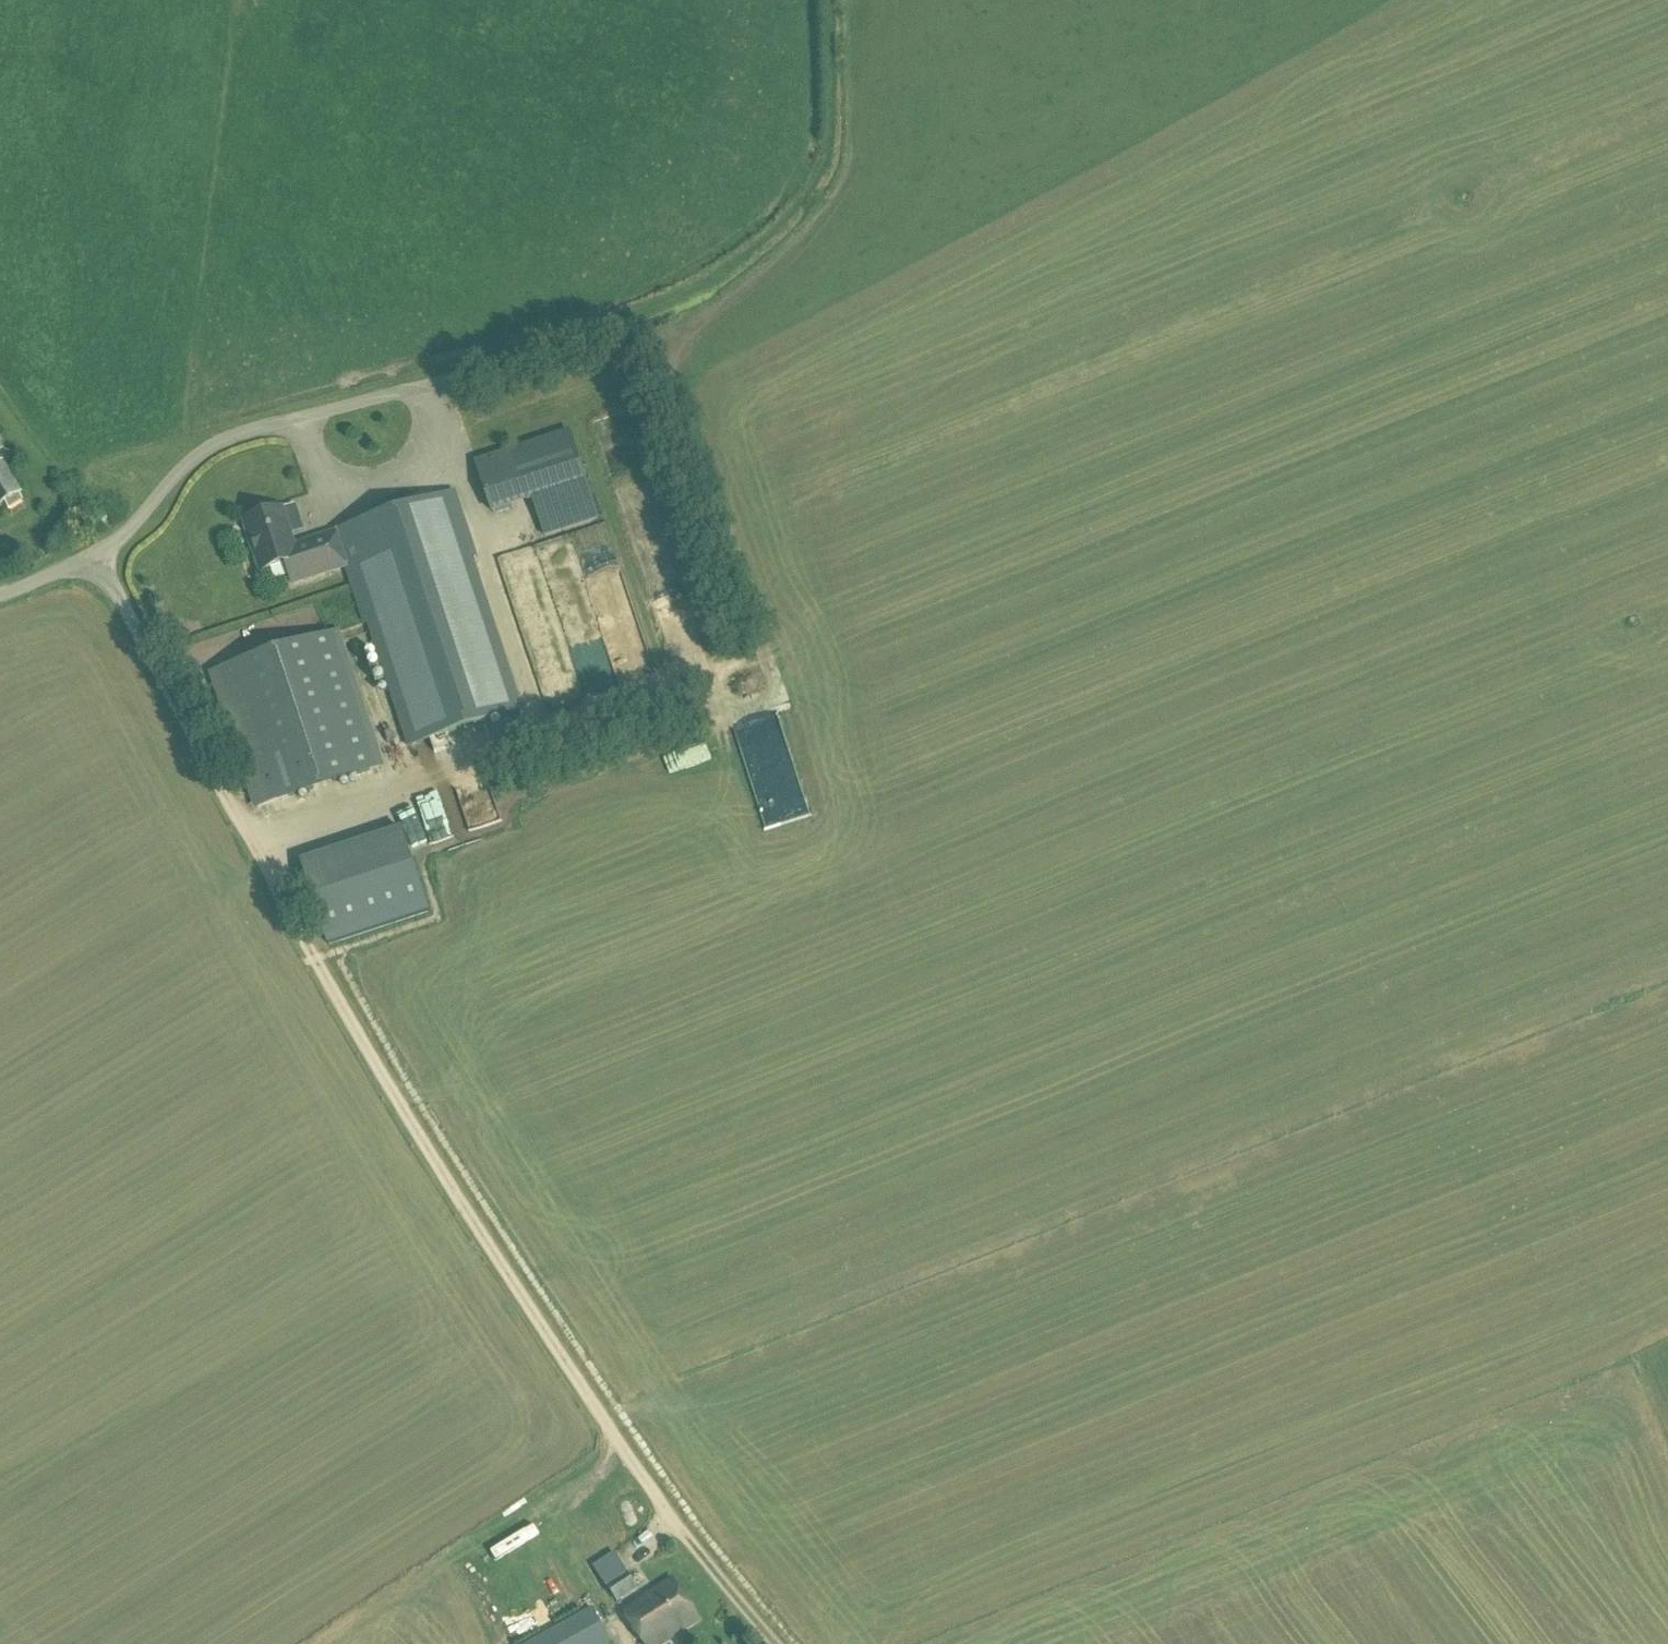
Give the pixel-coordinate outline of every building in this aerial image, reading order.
[(477,462),(494,512),(526,501),(536,531),(596,511),(570,431),(477,462)] [(6,503),(9,509),(22,501),(19,495),(20,494),(0,462),(0,507),(6,503)] [(477,559),(455,493),(336,532),(337,534),(348,568),(366,624),(371,622),(412,747),(522,711),(473,561),(477,559)] [(348,568),(337,534),(296,548),(283,509),(246,521),(263,572),(287,564),(294,585),(348,568)] [(649,649),(626,564),(624,565),(616,534),(602,538),(608,563),(605,564),(609,580),(602,582),(622,656),(649,649)] [(381,768),(337,632),(215,673),(259,807),(381,768)] [(807,817),(784,718),(751,725),(773,825),(807,817)] [(406,817),(305,844),(329,932),(430,905),(406,817)] [(595,1566),(607,1586),(628,1572),(615,1553),(595,1566)] [(628,1572),(607,1586),(618,1602),(639,1589),(628,1572)] [(645,1643),(664,1643),(700,1621),(675,1581),(625,1613),(645,1643)] [(611,1641),(593,1608),(529,1643),(607,1643),(611,1641)]
